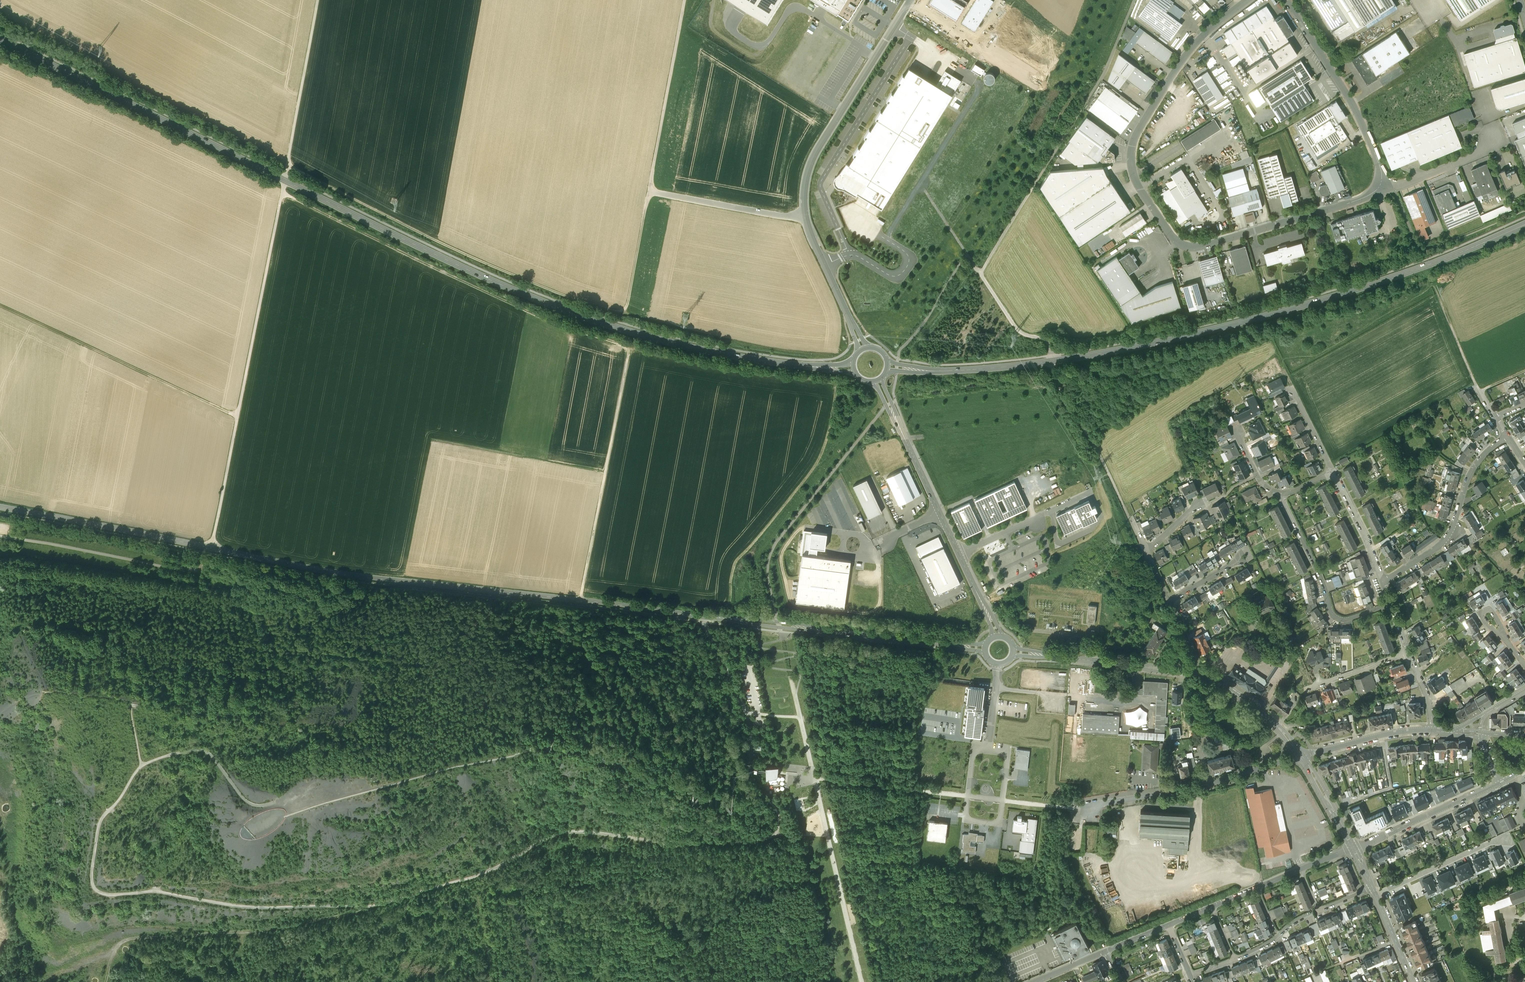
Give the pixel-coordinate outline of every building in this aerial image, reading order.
[(768,22),(782,0),(732,0),(768,22)] [(849,20),(861,0),(816,0),(849,20)] [(930,3),(956,19),(966,2),(963,0),(931,0),(930,3)] [(961,22),(974,30),(993,0),(975,0),(961,22)] [(1174,5),(1168,13),(1166,12),(1172,3),(1168,0),(1150,0),(1138,16),(1162,34),(1169,40),(1170,40),(1182,24),(1178,21),(1184,12),(1174,5)] [(1337,42),(1395,5),(1392,0),(1311,0),(1337,42)] [(1459,20),(1491,0),(1447,0),(1459,20)] [(1199,7),(1205,13),(1211,8),(1205,1),(1199,7)] [(1222,49),(1227,57),(1236,52),(1243,63),(1253,78),(1247,82),(1249,84),(1253,82),(1254,81),(1255,82),(1297,55),(1286,37),(1294,33),(1283,16),(1276,21),(1266,6),(1233,27),(1224,33),(1224,34),(1230,43),(1224,47),(1222,49)] [(1436,24),(1429,27),(1434,38),(1441,34),(1436,24)] [(1505,25),(1504,24),(1501,25),(1500,27),(1495,29),(1494,30),(1496,39),(1498,38),(1499,43),(1464,54),(1474,87),(1524,72),(1524,64),(1517,38),(1515,38),(1514,33),(1515,31),(1513,25),(1511,24),(1505,25)] [(1173,53),(1139,28),(1123,50),(1128,53),(1135,43),(1164,64),(1173,53)] [(1396,32),(1351,60),(1367,85),(1378,78),(1377,76),(1379,75),(1378,73),(1410,53),(1396,32)] [(1169,40),(1162,34),(1159,38),(1166,44),(1169,40)] [(1415,37),(1409,39),(1413,50),(1418,48),(1415,37)] [(1125,78),(1134,66),(1118,54),(1106,81),(1117,88),(1125,78)] [(1214,57),(1209,59),(1212,66),(1218,64),(1214,57)] [(1301,60),(1258,88),(1269,105),(1303,83),(1312,78),(1301,60)] [(984,70),(975,64),(971,70),(981,76),(984,70)] [(1223,64),(1212,70),(1216,77),(1220,74),(1223,79),(1220,80),(1223,85),(1232,80),(1223,64)] [(1155,81),(1134,66),(1125,78),(1145,93),(1155,81)] [(843,170),(840,173),(843,174),(843,175),(840,175),(838,176),(836,178),(835,180),(834,180),(834,182),(834,183),(835,185),(836,184),(838,186),(841,187),(843,186),(845,185),(846,186),(845,188),(856,194),(856,193),(882,208),(952,95),(936,85),(927,79),(909,68),(904,76),(903,75),(898,83),(899,84),(893,94),(892,93),(886,101),(888,102),(882,111),(880,111),(875,119),(877,120),(871,130),(869,129),(864,137),(866,138),(860,148),(858,147),(853,155),(855,156),(849,165),(847,164),(843,170)] [(952,95),(961,80),(945,71),(936,85),(952,95)] [(1207,71),(1194,79),(1211,104),(1223,96),(1207,71)] [(989,73),(987,73),(985,74),(984,76),(984,77),(984,79),(984,81),(985,82),(987,83),(989,83),(991,83),(992,82),(994,81),(994,79),(995,77),(994,75),(993,74),(990,73),(989,73)] [(1491,88),(1491,90),(1492,90),(1496,105),(1501,103),(1503,109),(1524,102),(1524,78),(1491,88)] [(1211,104),(1194,79),(1193,80),(1209,106),(1211,104)] [(1314,100),(1303,83),(1269,105),(1280,122),(1314,100)] [(1105,87),(1088,109),(1121,133),(1138,111),(1105,87)] [(1258,88),(1249,93),(1257,106),(1266,101),(1258,88)] [(1336,101),(1297,126),(1317,157),(1348,137),(1338,122),(1346,117),(1336,101)] [(1469,106),(1449,115),(1454,127),(1474,118),(1469,106)] [(1195,120),(1198,125),(1207,119),(1203,114),(1205,112),(1202,108),(1198,111),(1201,116),(1195,120)] [(1449,115),(1407,132),(1418,159),(1421,164),(1462,147),(1454,127),(1449,115)] [(1086,116),(1068,140),(1069,141),(1061,153),(1075,163),(1097,161),(1099,159),(1107,148),(1115,137),(1086,116)] [(1512,123),(1516,133),(1524,129),(1524,118),(1512,123)] [(1214,119),(1180,141),(1186,150),(1221,129),(1214,119)] [(1516,133),(1518,138),(1524,136),(1524,129),(1516,133)] [(1407,132),(1381,143),(1392,169),(1398,167),(1399,163),(1402,165),(1418,159),(1407,132)] [(1515,140),(1522,157),(1524,155),(1524,136),(1518,138),(1515,140)] [(1177,140),(1167,145),(1169,149),(1178,143),(1177,140)] [(1156,144),(1146,153),(1148,155),(1157,146),(1156,144)] [(1338,144),(1335,145),(1341,154),(1349,149),(1345,144),(1341,147),(1338,144)] [(1107,148),(1099,159),(1102,161),(1115,160),(1114,153),(1107,148)] [(1276,153),(1257,159),(1268,198),(1280,194),(1282,201),(1289,199),(1290,202),(1298,200),(1291,175),(1283,177),(1276,153)] [(1486,163),(1472,170),(1478,184),(1482,195),(1485,201),(1500,195),(1486,163)] [(1335,165),(1321,171),(1326,184),(1330,193),(1330,194),(1344,188),(1335,165)] [(1103,167),(1050,172),(1040,187),(1059,216),(1111,182),(1106,175),(1103,167)] [(1181,168),(1170,175),(1177,185),(1169,189),(1169,188),(1160,194),(1179,224),(1188,218),(1187,217),(1194,212),(1198,218),(1208,211),(1194,190),(1195,190),(1181,168)] [(1228,196),(1249,190),(1242,168),(1221,174),(1228,196)] [(1514,170),(1510,172),(1509,171),(1506,172),(1507,173),(1506,173),(1505,169),(1500,172),(1506,188),(1511,185),(1515,183),(1516,185),(1521,183),(1516,171),(1515,172),(1514,170)] [(1316,171),(1309,175),(1312,183),(1320,179),(1316,171)] [(1111,182),(1059,216),(1079,245),(1130,211),(1111,182)] [(1326,184),(1320,186),(1319,189),(1321,195),(1324,196),(1330,193),(1326,184)] [(1449,184),(1433,191),(1443,214),(1457,208),(1451,194),(1456,192),(1453,186),(1449,184)] [(1478,184),(1472,186),(1477,197),(1482,195),(1478,184)] [(1249,190),(1228,196),(1233,216),(1262,207),(1256,188),(1249,190)] [(1423,189),(1404,197),(1417,230),(1423,228),(1436,223),(1423,189)] [(1474,200),(1457,208),(1443,214),(1449,228),(1480,214),(1474,200)] [(1509,204),(1481,216),(1483,222),(1511,210),(1509,204)] [(1374,210),(1360,214),(1366,234),(1380,230),(1378,224),(1381,223),(1382,220),(1379,218),(1376,219),(1374,210)] [(1140,213),(1119,227),(1124,235),(1145,221),(1140,213)] [(1360,214),(1336,221),(1341,241),(1366,234),(1360,214)] [(1423,228),(1417,230),(1421,240),(1428,238),(1423,228)] [(1113,240),(1106,244),(1109,249),(1116,244),(1113,240)] [(1301,242),(1286,246),(1286,245),(1277,248),(1278,249),(1263,253),(1267,265),(1281,261),(1282,263),(1290,260),(1290,258),(1304,254),(1301,242)] [(1244,246),(1229,251),(1236,275),(1251,270),(1244,246)] [(1117,256),(1101,267),(1099,264),(1094,266),(1120,305),(1132,323),(1181,308),(1173,281),(1154,287),(1142,295),(1128,274),(1139,267),(1135,260),(1137,258),(1133,253),(1131,254),(1129,251),(1118,259),(1117,256)] [(1216,256),(1202,260),(1209,284),(1223,280),(1216,256)] [(1264,285),(1266,291),(1279,287),(1277,281),(1264,285)] [(1197,282),(1182,286),(1189,310),(1204,306),(1197,282)] [(1280,378),(1268,384),(1272,392),(1279,389),(1284,387),(1280,378)] [(1524,391),(1521,392),(1519,388),(1516,389),(1517,393),(1521,401),(1524,399),(1524,394),(1524,391)] [(1475,400),(1469,390),(1466,392),(1463,394),(1463,395),(1469,404),(1475,400)] [(1517,393),(1509,397),(1511,402),(1514,400),(1515,403),(1521,401),(1517,393)] [(1284,394),(1275,398),(1279,406),(1282,405),(1288,402),(1284,394)] [(1253,408),(1237,416),(1240,422),(1250,417),(1250,416),(1261,411),(1258,405),(1258,404),(1254,396),(1246,399),(1249,404),(1251,403),(1253,408)] [(1285,410),(1281,412),(1282,413),(1283,416),(1284,416),(1286,420),(1298,415),(1294,406),(1285,410)] [(1231,415),(1225,418),(1228,424),(1234,421),(1231,415)] [(1516,418),(1514,419),(1513,419),(1512,420),(1511,421),(1510,422),(1513,427),(1520,423),(1518,420),(1521,418),(1519,416),(1517,418),(1516,418)] [(1300,420),(1290,424),(1292,428),(1290,429),(1292,434),(1298,431),(1305,428),(1303,425),(1300,420)] [(1258,421),(1249,425),(1251,429),(1248,430),(1253,439),(1261,435),(1265,433),(1263,429),(1262,430),(1258,421)] [(1488,423),(1481,428),(1485,434),(1492,430),(1488,423)] [(1513,427),(1514,429),(1513,430),(1514,432),(1516,431),(1516,432),(1524,426),(1524,424),(1522,426),(1520,423),(1513,427)] [(1225,426),(1213,432),(1218,442),(1225,438),(1230,436),(1225,426)] [(1516,432),(1519,437),(1521,435),(1522,436),(1524,435),(1524,434),(1524,433),(1524,426),(1516,432)] [(1481,428),(1473,433),(1477,439),(1485,434),(1481,428)] [(1301,437),(1295,440),(1297,444),(1298,443),(1300,446),(1311,441),(1307,434),(1301,437)] [(1473,442),(1470,439),(1469,441),(1466,438),(1465,441),(1466,442),(1475,449),(1477,446),(1473,442)] [(1264,441),(1251,447),(1255,456),(1265,451),(1263,447),(1266,445),(1265,442),(1264,441)] [(1475,449),(1466,442),(1461,449),(1464,451),(1470,456),(1475,449)] [(1234,447),(1232,443),(1229,444),(1223,447),(1223,448),(1225,452),(1226,452),(1230,459),(1239,454),(1236,447),(1234,447)] [(1311,448),(1306,451),(1310,459),(1317,455),(1314,447),(1311,448)] [(1464,451),(1458,459),(1464,463),(1470,456),(1464,451)] [(1510,459),(1505,451),(1498,455),(1498,456),(1495,458),(1498,463),(1502,461),(1504,463),(1510,459)] [(1269,455),(1258,461),(1262,470),(1272,465),(1273,464),(1269,455)] [(1515,467),(1510,459),(1504,463),(1508,471),(1515,467)] [(1237,463),(1233,465),(1234,465),(1240,479),(1244,477),(1249,474),(1242,461),(1237,463)] [(1318,462),(1309,466),(1312,474),(1321,470),(1318,462)] [(1461,468),(1453,464),(1451,470),(1460,472),(1461,468)] [(1364,493),(1351,466),(1343,470),(1357,497),(1364,493)] [(920,495),(907,468),(901,471),(913,498),(920,495)] [(1451,470),(1447,469),(1445,477),(1450,479),(1457,481),(1460,472),(1451,470)] [(901,471),(886,477),(899,505),(913,498),(901,471)] [(1275,472),(1268,475),(1271,482),(1276,480),(1281,478),(1277,471),(1275,472)] [(1281,478),(1276,480),(1279,488),(1286,485),(1291,482),(1287,475),(1281,478)] [(1428,484),(1431,478),(1424,476),(1422,482),(1428,484)] [(867,479),(853,486),(868,518),(882,512),(867,479)] [(1457,481),(1450,479),(1447,488),(1455,490),(1457,481)] [(1523,480),(1517,484),(1521,491),(1524,489),(1524,483),(1523,480)] [(1482,481),(1473,486),(1477,493),(1478,494),(1479,493),(1486,489),(1482,481)] [(1014,482),(993,492),(997,501),(1002,499),(1007,510),(1006,511),(1009,517),(1027,509),(1014,482)] [(1183,488),(1182,488),(1184,493),(1187,498),(1198,493),(1193,483),(1188,485),(1188,486),(1183,488)] [(1211,487),(1203,490),(1205,496),(1207,499),(1220,493),(1215,483),(1210,485),(1211,487)] [(1339,511),(1325,485),(1318,489),(1331,515),(1339,511)] [(1254,487),(1241,493),(1245,501),(1250,499),(1250,498),(1253,496),(1255,501),(1261,499),(1257,492),(1254,487)] [(993,492),(975,500),(987,527),(1009,517),(1006,511),(1003,513),(997,501),(993,492)] [(1444,496),(1442,496),(1441,496),(1440,498),(1441,499),(1443,499),(1441,508),(1448,510),(1453,496),(1445,493),(1444,496)] [(1179,498),(1174,500),(1175,503),(1173,504),(1176,512),(1180,510),(1179,510),(1184,508),(1183,504),(1180,497),(1179,498)] [(1089,501),(1056,516),(1065,534),(1097,519),(1094,512),(1097,511),(1095,506),(1092,507),(1089,501)] [(1224,501),(1211,507),(1215,514),(1216,517),(1216,516),(1229,510),(1224,501)] [(969,503),(951,511),(964,538),(982,530),(969,503)] [(1370,503),(1362,507),(1376,534),(1383,530),(1370,503)] [(1291,533),(1277,506),(1270,510),(1283,537),(1291,533)] [(1167,507),(1162,509),(1164,513),(1160,514),(1164,523),(1173,519),(1170,513),(1167,507)] [(1441,508),(1438,516),(1446,519),(1448,510),(1441,508)] [(1209,517),(1207,514),(1205,515),(1205,513),(1200,516),(1205,526),(1211,523),(1209,517)] [(1470,513),(1463,518),(1468,525),(1475,521),(1470,513)] [(1200,516),(1194,518),(1195,520),(1193,521),(1195,524),(1197,530),(1198,530),(1205,526),(1200,516)] [(1156,520),(1149,523),(1150,525),(1153,533),(1161,529),(1157,522),(1156,520)] [(1357,547),(1343,520),(1336,524),(1349,551),(1357,547)] [(1475,521),(1468,525),(1473,533),(1479,529),(1475,521)] [(1143,529),(1144,531),(1148,539),(1151,537),(1151,536),(1154,535),(1153,533),(1150,525),(1143,529)] [(1189,525),(1185,526),(1186,527),(1181,529),(1185,538),(1188,536),(1188,537),(1193,535),(1192,533),(1189,526),(1189,525)] [(811,531),(804,530),(800,554),(802,555),(802,554),(817,556),(818,548),(825,549),(827,533),(812,531),(811,531)] [(1475,534),(1477,538),(1484,534),(1481,530),(1475,534)] [(1435,533),(1422,543),(1425,546),(1438,537),(1435,533)] [(1477,538),(1475,534),(1469,537),(1473,542),(1474,543),(1479,540),(1477,538)] [(1177,536),(1175,537),(1176,538),(1174,539),(1173,538),(1169,540),(1171,543),(1174,550),(1182,546),(1177,536)] [(938,537),(916,547),(921,558),(943,548),(938,537)] [(1235,541),(1232,537),(1227,538),(1227,540),(1227,539),(1230,544),(1234,550),(1240,546),(1236,540),(1235,541)] [(1240,537),(1236,540),(1240,546),(1244,544),(1240,537)] [(1230,544),(1227,539),(1227,540),(1224,541),(1226,546),(1224,547),(1228,554),(1234,550),(1230,544)] [(1468,545),(1463,539),(1456,544),(1460,550),(1468,545)] [(1392,550),(1387,542),(1381,546),(1385,554),(1392,550)] [(1294,543),(1286,546),(1299,573),(1307,569),(1294,543)] [(1422,543),(1414,549),(1416,553),(1425,546),(1422,543)] [(1410,544),(1402,549),(1403,550),(1406,556),(1415,551),(1413,548),(1412,547),(1410,544)] [(1460,550),(1456,544),(1448,548),(1449,550),(1452,555),(1460,550)] [(1223,557),(1228,554),(1224,547),(1219,550),(1220,552),(1223,557)] [(1502,550),(1505,555),(1510,552),(1507,547),(1502,550)] [(943,548),(921,558),(938,594),(960,583),(943,548)] [(1163,549),(1156,552),(1157,553),(1154,555),(1159,565),(1164,563),(1163,560),(1167,558),(1163,549)] [(1397,557),(1392,550),(1385,554),(1390,562),(1392,561),(1394,564),(1401,560),(1399,556),(1397,557)] [(1449,550),(1444,554),(1447,559),(1452,555),(1449,550)] [(802,554),(802,555),(796,602),(844,609),(851,560),(817,556),(802,554)] [(1447,559),(1444,554),(1441,556),(1445,562),(1444,562),(1447,566),(1450,564),(1447,559)] [(1362,556),(1349,561),(1352,569),(1365,564),(1362,556)] [(1441,556),(1440,556),(1430,562),(1434,569),(1444,562),(1445,562),(1441,556)] [(1211,558),(1205,562),(1209,568),(1215,564),(1211,558)] [(1205,562),(1199,565),(1203,572),(1209,568),(1205,562)] [(1430,562),(1422,567),(1427,573),(1434,569),(1430,562)] [(1365,564),(1352,569),(1355,577),(1368,573),(1365,564)] [(1246,568),(1241,571),(1245,578),(1250,574),(1246,568)] [(1245,578),(1241,571),(1235,575),(1239,581),(1245,578)] [(1414,572),(1404,578),(1408,585),(1419,579),(1414,572)] [(1185,574),(1179,577),(1183,584),(1189,580),(1185,574)] [(1342,585),(1338,575),(1337,575),(1331,577),(1335,587),(1342,585)] [(1179,577),(1173,581),(1177,587),(1183,584),(1179,577)] [(1408,585),(1404,578),(1396,583),(1397,585),(1400,590),(1401,590),(1408,585)] [(1311,580),(1304,581),(1306,590),(1314,588),(1312,579),(1311,580)] [(1220,581),(1214,584),(1218,591),(1224,587),(1220,581)] [(1214,584),(1208,588),(1212,594),(1218,591),(1214,584)] [(1365,584),(1357,587),(1360,595),(1368,593),(1365,584)] [(1314,588),(1306,590),(1307,591),(1303,592),(1305,599),(1308,598),(1309,602),(1315,600),(1316,600),(1314,588)] [(1368,593),(1360,595),(1364,604),(1371,601),(1368,593)] [(1264,599),(1255,605),(1257,608),(1255,609),(1256,612),(1258,611),(1260,614),(1274,606),(1268,595),(1263,597),(1264,599)] [(1481,595),(1475,598),(1479,604),(1485,601),(1481,595)] [(1198,603),(1194,596),(1189,600),(1193,606),(1198,603)] [(1249,597),(1239,603),(1242,609),(1245,607),(1244,605),(1251,601),(1249,597)] [(1479,604),(1475,598),(1470,602),(1474,608),(1479,604)] [(1506,605),(1502,599),(1496,603),(1500,609),(1506,605)] [(1189,600),(1183,603),(1187,610),(1193,606),(1189,600)] [(1371,601),(1364,604),(1367,610),(1373,607),(1371,601)] [(1096,606),(1089,605),(1087,622),(1094,623),(1096,606)] [(1506,605),(1500,609),(1503,615),(1509,611),(1506,605)] [(1317,608),(1310,612),(1312,615),(1308,617),(1311,622),(1315,619),(1322,615),(1317,608)] [(1322,615),(1315,619),(1320,627),(1327,623),(1322,615)] [(1472,617),(1466,621),(1470,626),(1476,623),(1472,617)] [(1515,621),(1509,625),(1513,631),(1519,627),(1515,621)] [(1394,650),(1384,622),(1376,625),(1386,653),(1394,650)] [(1470,626),(1467,628),(1470,633),(1472,631),(1473,632),(1479,629),(1476,623),(1470,626)] [(1419,626),(1412,630),(1415,636),(1422,632),(1419,629),(1421,628),(1419,626)] [(1156,630),(1143,651),(1150,656),(1167,632),(1159,627),(1156,630)] [(1519,627),(1513,631),(1516,637),(1523,633),(1519,627)] [(1331,630),(1331,638),(1332,638),(1332,643),(1340,643),(1340,637),(1340,630),(1331,630)] [(1422,632),(1415,636),(1419,642),(1426,638),(1426,637),(1425,635),(1428,633),(1426,630),(1422,632)] [(1202,633),(1198,635),(1197,634),(1195,635),(1196,636),(1192,638),(1196,646),(1206,641),(1202,633)] [(1489,635),(1483,640),(1488,645),(1493,640),(1489,635)] [(1493,640),(1488,645),(1492,651),(1498,646),(1493,640)] [(1210,649),(1206,641),(1196,646),(1200,654),(1210,649)] [(1420,645),(1419,645),(1421,651),(1429,648),(1427,641),(1420,645)] [(1429,648),(1421,651),(1423,655),(1418,657),(1420,662),(1420,663),(1420,665),(1421,665),(1423,664),(1429,661),(1427,654),(1431,653),(1429,648)] [(1504,651),(1498,656),(1502,661),(1508,657),(1504,651)] [(1320,652),(1316,653),(1316,654),(1314,655),(1309,653),(1306,660),(1309,662),(1311,665),(1316,663),(1317,663),(1318,663),(1319,662),(1323,660),(1320,652)] [(1490,653),(1483,659),(1485,662),(1492,656),(1490,653)] [(1492,656),(1485,662),(1487,664),(1494,659),(1492,656)] [(1266,680),(1248,668),(1245,673),(1265,687),(1269,682),(1269,681),(1282,661),(1283,662),(1284,660),(1280,657),(1278,661),(1266,680)] [(1508,657),(1502,661),(1502,662),(1498,665),(1502,670),(1503,670),(1512,662),(1508,657)] [(1403,664),(1392,668),(1394,673),(1395,673),(1396,676),(1407,672),(1405,667),(1404,667),(1403,664)] [(1245,673),(1234,666),(1227,676),(1241,685),(1245,687),(1259,697),(1262,693),(1263,694),(1266,690),(1267,689),(1265,688),(1265,687),(1245,673)] [(1516,668),(1510,672),(1512,674),(1507,678),(1509,682),(1513,678),(1520,674),(1516,668)] [(1520,674),(1513,678),(1509,682),(1513,687),(1514,686),(1523,680),(1524,679),(1520,674)] [(1366,677),(1355,681),(1359,691),(1369,688),(1369,687),(1367,681),(1366,677)] [(1434,678),(1431,680),(1430,678),(1429,679),(1430,681),(1427,682),(1431,688),(1444,679),(1442,677),(1440,678),(1436,681),(1434,678)] [(1462,677),(1448,685),(1452,690),(1466,682),(1462,677)] [(1402,680),(1396,682),(1399,691),(1410,687),(1409,684),(1410,683),(1409,680),(1408,681),(1407,679),(1402,681),(1402,680)] [(1447,683),(1444,679),(1431,688),(1434,693),(1441,688),(1439,685),(1442,682),(1444,685),(1447,683)] [(1167,683),(1144,681),(1143,689),(1142,689),(1140,689),(1139,690),(1139,691),(1138,693),(1143,693),(1143,694),(1157,695),(1155,732),(1155,733),(1164,733),(1164,725),(1167,725),(1168,717),(1165,717),(1167,683)] [(1352,691),(1348,681),(1339,685),(1340,689),(1341,689),(1343,693),(1346,692),(1346,693),(1352,691)] [(984,688),(969,687),(966,706),(968,707),(965,734),(980,736),(984,709),(982,708),(983,695),(985,695),(985,693),(983,693),(984,688)] [(1330,690),(1330,689),(1328,690),(1327,689),(1326,690),(1324,690),(1324,691),(1322,692),(1323,695),(1322,696),(1323,700),(1324,699),(1325,704),(1332,701),(1332,700),(1334,699),(1330,690)] [(1181,692),(1173,691),(1172,701),(1180,702),(1181,692)] [(1487,691),(1475,698),(1476,700),(1482,709),(1493,702),(1487,691)] [(1315,694),(1305,697),(1308,706),(1318,703),(1318,702),(1316,699),(1315,694)] [(1462,704),(1455,695),(1453,697),(1460,707),(1463,705),(1462,704)] [(1284,702),(1277,697),(1276,697),(1270,705),(1277,711),(1284,702)] [(1471,703),(1471,702),(1466,704),(1467,706),(1465,707),(1470,716),(1482,709),(1476,700),(1471,703)] [(1284,702),(1277,711),(1284,716),(1291,708),(1284,702)] [(1420,703),(1409,703),(1409,706),(1407,706),(1407,713),(1409,713),(1410,716),(1411,716),(1411,717),(1415,717),(1415,716),(1421,716),(1421,712),(1424,712),(1424,707),(1420,707),(1420,703)] [(1512,704),(1506,708),(1510,714),(1514,714),(1514,708),(1512,704)] [(1141,705),(1124,710),(1130,727),(1150,721),(1145,708),(1143,709),(1141,705)] [(1461,709),(1456,712),(1458,715),(1459,718),(1460,718),(1462,721),(1470,716),(1465,707),(1464,707),(1461,709)] [(1505,716),(1502,710),(1500,711),(1500,713),(1498,713),(1498,718),(1490,718),(1490,726),(1508,727),(1508,716),(1505,716)] [(1391,713),(1379,715),(1381,726),(1385,725),(1385,726),(1393,724),(1391,713)] [(1119,716),(1083,714),(1082,732),(1118,734),(1119,716)] [(1379,715),(1368,717),(1370,729),(1378,727),(1381,726),(1379,715)] [(1524,716),(1514,715),(1513,724),(1524,724),(1524,716)] [(1347,721),(1334,724),(1337,735),(1350,732),(1347,721)] [(1334,724),(1323,727),(1326,738),(1337,735),(1334,724)] [(1179,727),(1170,728),(1171,738),(1180,737),(1179,727)] [(1316,729),(1310,730),(1313,741),(1326,738),(1323,727),(1316,729)] [(1155,732),(1130,731),(1130,738),(1164,740),(1164,733),(1155,733),(1155,732)] [(1227,742),(1221,738),(1224,750),(1229,748),(1227,742)] [(1467,741),(1459,741),(1459,750),(1465,750),(1465,751),(1467,751),(1467,750),(1467,741)] [(1158,745),(1144,745),(1143,770),(1157,771),(1158,745)] [(1400,746),(1388,748),(1389,753),(1391,752),(1391,756),(1401,755),(1402,755),(1400,746)] [(1029,757),(1030,751),(1017,749),(1016,755),(1017,755),(1016,766),(1027,767),(1028,757),(1029,757)] [(1369,751),(1364,753),(1366,761),(1368,760),(1369,763),(1369,762),(1370,766),(1373,766),(1369,751)] [(1358,754),(1356,755),(1356,753),(1352,754),(1355,764),(1357,763),(1358,766),(1359,769),(1360,769),(1362,769),(1358,754)] [(1231,754),(1208,761),(1211,772),(1214,771),(1214,772),(1218,770),(1226,767),(1226,768),(1230,767),(1230,766),(1234,765),(1231,754)] [(1347,757),(1337,760),(1338,764),(1339,764),(1340,768),(1347,766),(1348,772),(1351,771),(1347,757)] [(1187,760),(1181,761),(1182,764),(1177,766),(1178,768),(1176,768),(1178,773),(1179,773),(1180,777),(1190,775),(1187,760)] [(1337,760),(1330,762),(1333,771),(1331,771),(1331,772),(1333,778),(1337,777),(1337,775),(1335,770),(1340,768),(1339,764),(1338,764),(1337,760)] [(1330,762),(1318,767),(1320,771),(1322,771),(1323,774),(1331,772),(1331,771),(1333,771),(1330,762)] [(780,767),(767,769),(768,780),(771,779),(771,781),(777,779),(777,778),(779,777),(780,767)] [(1457,783),(1459,788),(1461,791),(1474,785),(1472,783),(1470,777),(1457,783)] [(1439,797),(1441,800),(1455,794),(1451,785),(1436,791),(1439,797)] [(1251,787),(1246,788),(1258,846),(1263,845),(1266,856),(1285,852),(1286,851),(1285,847),(1287,846),(1289,844),(1280,803),(1275,805),(1271,789),(1252,793),(1251,787)] [(1511,787),(1493,795),(1499,808),(1517,799),(1511,787)] [(1434,799),(1439,797),(1436,791),(1435,789),(1430,791),(1432,795),(1434,799)] [(1429,804),(1424,793),(1419,795),(1424,806),(1429,804)] [(1424,806),(1419,795),(1413,797),(1418,809),(1424,806)] [(1490,796),(1481,801),(1478,803),(1484,815),(1486,814),(1487,812),(1489,811),(1489,813),(1494,811),(1493,809),(1495,808),(1497,809),(1499,808),(1493,795),(1490,797),(1490,796)] [(1406,800),(1409,806),(1415,804),(1412,798),(1406,800)] [(1404,803),(1398,806),(1402,816),(1408,814),(1404,803)] [(1359,806),(1349,810),(1360,836),(1388,823),(1383,811),(1365,819),(1359,806)] [(1402,816),(1398,806),(1392,808),(1394,813),(1397,819),(1402,816)] [(1468,808),(1463,810),(1466,818),(1474,815),(1473,813),(1474,812),(1475,812),(1474,812),(1474,810),(1473,810),(1472,810),(1471,807),(1470,807),(1468,807),(1468,808)] [(1463,810),(1458,813),(1457,813),(1456,814),(1455,814),(1457,818),(1456,818),(1455,818),(1456,818),(1456,820),(1456,821),(1457,821),(1457,820),(1458,820),(1459,822),(1466,818),(1463,810)] [(1189,814),(1140,812),(1139,834),(1163,836),(1162,846),(1187,847),(1189,814)] [(1511,815),(1504,818),(1509,828),(1515,825),(1511,815)] [(1021,833),(1019,851),(1033,853),(1038,818),(1028,817),(1028,821),(1014,819),(1012,832),(1021,833)] [(1445,819),(1435,823),(1434,823),(1433,824),(1432,825),(1434,828),(1432,829),(1433,829),(1434,831),(1433,831),(1434,831),(1435,831),(1436,832),(1451,825),(1451,823),(1452,823),(1452,822),(1452,823),(1451,821),(1451,820),(1451,821),(1449,821),(1448,818),(1447,818),(1446,818),(1445,819)] [(1504,818),(1499,820),(1504,831),(1509,829),(1509,828),(1504,818)] [(939,824),(934,823),(934,821),(929,820),(928,829),(929,829),(929,831),(929,833),(927,833),(927,839),(932,839),(932,838),(934,838),(934,839),(945,841),(946,835),(944,835),(944,834),(946,834),(947,825),(947,822),(940,822),(939,824)] [(1484,827),(1486,830),(1487,829),(1492,837),(1497,834),(1491,823),(1486,826),(1487,829),(1483,821),(1480,823),(1483,828),(1484,827)] [(1111,832),(1111,835),(1117,835),(1117,826),(1108,826),(1108,832),(1111,832)] [(1420,831),(1411,835),(1416,846),(1421,843),(1420,841),(1424,839),(1422,836),(1424,835),(1422,832),(1421,833),(1420,831)] [(984,835),(977,834),(977,833),(973,832),(973,835),(963,834),(963,841),(963,842),(963,849),(962,849),(961,852),(966,852),(966,851),(975,853),(976,846),(970,845),(971,841),(983,842),(984,835)] [(1411,835),(1402,839),(1403,841),(1402,842),(1403,845),(1405,844),(1406,847),(1409,846),(1411,848),(1416,846),(1411,835)] [(1406,847),(1405,844),(1403,845),(1398,847),(1402,855),(1407,853),(1407,852),(1405,848),(1406,847)] [(1389,845),(1381,849),(1386,860),(1391,857),(1390,855),(1393,853),(1392,850),(1394,849),(1392,846),(1391,847),(1389,845)] [(1398,847),(1394,849),(1397,857),(1402,855),(1398,847)] [(1490,851),(1491,853),(1493,858),(1496,864),(1499,863),(1500,863),(1504,861),(1502,856),(1499,848),(1494,850),(1494,849),(1490,851)] [(1381,849),(1372,853),(1373,855),(1372,856),(1373,859),(1375,858),(1376,861),(1379,860),(1381,862),(1386,860),(1381,849)] [(1507,852),(1509,858),(1512,863),(1519,860),(1518,856),(1516,852),(1514,849),(1511,851),(1511,850),(1507,852)] [(1484,854),(1474,859),(1476,863),(1478,869),(1488,864),(1486,860),(1484,854)] [(1462,864),(1467,876),(1474,873),(1471,868),(1468,861),(1462,864)] [(1346,862),(1338,865),(1342,873),(1349,870),(1346,862)] [(1467,876),(1462,864),(1455,867),(1458,874),(1461,879),(1467,876)] [(1444,872),(1449,884),(1456,881),(1453,876),(1450,869),(1444,872)] [(1349,870),(1342,873),(1345,882),(1353,879),(1349,870)] [(1449,884),(1444,872),(1437,875),(1440,882),(1443,887),(1449,884)] [(1462,882),(1461,879),(1458,874),(1456,875),(1453,876),(1456,881),(1457,884),(1460,883),(1462,882)] [(1111,895),(1117,892),(1111,876),(1105,879),(1111,895)] [(1431,876),(1423,880),(1428,891),(1429,893),(1437,890),(1436,886),(1431,876)] [(1345,882),(1342,883),(1345,891),(1354,888),(1356,887),(1353,879),(1345,882)] [(1299,881),(1294,884),(1292,885),(1289,886),(1292,894),(1298,892),(1305,889),(1301,881),(1299,881)] [(1510,892),(1511,894),(1510,895),(1513,901),(1513,902),(1524,897),(1524,886),(1510,892)] [(1325,887),(1318,890),(1320,896),(1327,893),(1325,887)] [(1305,889),(1298,892),(1301,900),(1308,897),(1305,889)] [(1399,918),(1412,913),(1404,892),(1391,897),(1399,918)] [(1510,895),(1493,901),(1493,905),(1491,906),(1493,919),(1496,919),(1494,908),(1513,901),(1510,895)] [(1308,897),(1301,900),(1305,908),(1312,905),(1308,897)] [(1261,908),(1258,900),(1250,903),(1254,911),(1261,908)] [(1366,900),(1359,903),(1363,911),(1370,908),(1366,900)] [(1493,901),(1483,905),(1486,920),(1488,929),(1482,930),(1482,933),(1480,934),(1483,951),(1486,950),(1486,953),(1496,952),(1497,960),(1506,959),(1504,950),(1505,950),(1504,946),(1501,931),(1501,930),(1501,926),(1500,927),(1498,918),(1496,919),(1493,919),(1491,906),(1493,905),(1493,901)] [(1359,903),(1352,906),(1356,914),(1363,911),(1359,903)] [(1280,906),(1273,908),(1277,918),(1285,915),(1283,912),(1280,906)] [(1352,906),(1346,909),(1349,917),(1353,915),(1356,914),(1352,906)] [(1261,908),(1254,911),(1257,919),(1265,916),(1261,908)] [(1341,911),(1338,912),(1341,920),(1342,923),(1346,922),(1345,920),(1341,911)] [(1338,912),(1330,915),(1334,923),(1341,920),(1338,912)] [(1330,915),(1324,918),(1327,926),(1334,923),(1330,915)] [(1208,916),(1200,919),(1202,924),(1206,922),(1210,920),(1208,916)] [(1265,916),(1257,919),(1261,928),(1268,925),(1265,916)] [(1324,918),(1317,921),(1317,922),(1320,929),(1327,926),(1324,918)] [(1213,919),(1210,920),(1206,922),(1206,924),(1202,925),(1205,932),(1216,927),(1213,919)] [(1233,922),(1227,925),(1229,931),(1230,931),(1236,928),(1233,922)] [(1415,922),(1402,927),(1411,947),(1424,941),(1415,922)] [(1076,923),(1051,935),(1064,960),(1073,955),(1074,957),(1080,954),(1081,954),(1082,953),(1083,953),(1089,949),(1076,923)] [(1316,931),(1313,924),(1309,925),(1313,935),(1318,933),(1316,931)] [(1261,928),(1255,930),(1258,938),(1259,938),(1272,933),(1268,925),(1261,928)] [(1216,927),(1209,930),(1213,938),(1220,935),(1216,927)] [(1236,928),(1230,931),(1232,937),(1239,934),(1236,928)] [(1309,929),(1302,932),(1305,940),(1312,937),(1309,929)] [(1302,932),(1295,935),(1298,943),(1305,940),(1302,932)] [(1244,935),(1240,936),(1243,942),(1248,940),(1246,934),(1244,935)] [(1220,935),(1213,938),(1216,947),(1223,944),(1220,935)] [(1298,943),(1295,935),(1288,938),(1289,940),(1291,946),(1298,943)] [(1166,939),(1158,942),(1161,949),(1169,946),(1166,939)] [(1291,946),(1289,940),(1284,942),(1287,950),(1292,948),(1291,946)] [(1432,961),(1424,941),(1411,947),(1419,966),(1432,961)] [(1223,944),(1216,947),(1220,955),(1227,952),(1223,944)] [(1169,946),(1161,949),(1164,956),(1172,952),(1169,946)] [(1280,947),(1279,946),(1272,949),(1276,957),(1283,953),(1280,947)] [(1347,946),(1341,949),(1343,955),(1350,952),(1347,946)] [(1388,948),(1379,952),(1382,959),(1384,964),(1389,963),(1386,957),(1391,956),(1388,948)] [(1272,949),(1265,952),(1269,960),(1276,957),(1272,949)] [(1172,952),(1164,956),(1167,962),(1175,959),(1172,952)] [(1265,952),(1259,956),(1260,958),(1263,963),(1269,960),(1265,952)] [(1379,952),(1371,955),(1374,963),(1382,959),(1379,952)] [(1371,955),(1363,959),(1365,963),(1366,966),(1374,963),(1371,955)] [(1175,959),(1167,962),(1169,969),(1178,966),(1175,959)] [(1253,961),(1252,959),(1245,962),(1248,970),(1255,967),(1253,961)] [(1102,961),(1093,965),(1096,972),(1083,977),(1085,981),(1087,981),(1098,977),(1102,975),(1104,979),(1106,978),(1105,974),(1108,973),(1102,961)] [(1309,961),(1302,963),(1304,969),(1311,967),(1309,961)] [(1129,962),(1123,965),(1126,972),(1132,969),(1129,962)] [(1245,962),(1238,965),(1241,973),(1248,970),(1245,962)] [(1238,965),(1231,968),(1232,970),(1234,976),(1241,973),(1238,965)] [(1435,968),(1429,970),(1422,973),(1425,979),(1424,980),(1425,981),(1441,981),(1439,977),(1438,975),(1435,968)] [(1224,970),(1217,973),(1220,981),(1227,979),(1225,973),(1224,970)] [(1325,970),(1320,972),(1324,981),(1330,981),(1325,970)] [(1225,973),(1227,979),(1228,981),(1233,981),(1231,977),(1228,971),(1225,973)] [(1210,975),(1212,981),(1217,981),(1220,981),(1217,973),(1210,975)]
